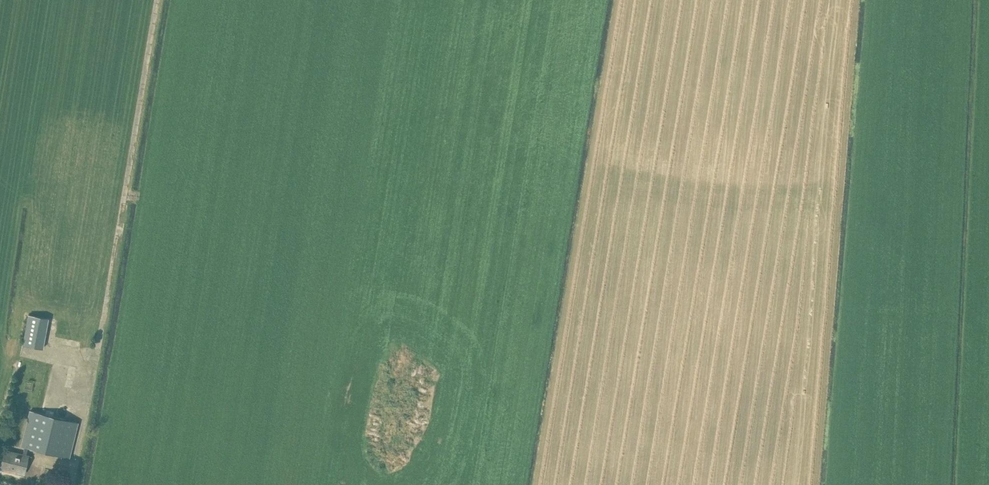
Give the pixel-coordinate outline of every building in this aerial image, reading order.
[(29,315),(24,345),(43,348),(49,318),(29,315)] [(5,450),(0,468),(24,474),(28,456),(26,455),(28,447),(69,458),(71,448),(77,424),(57,419),(29,412),(21,446),(23,446),(23,447),(24,448),(24,447),(25,447),(23,455),(5,450)]
